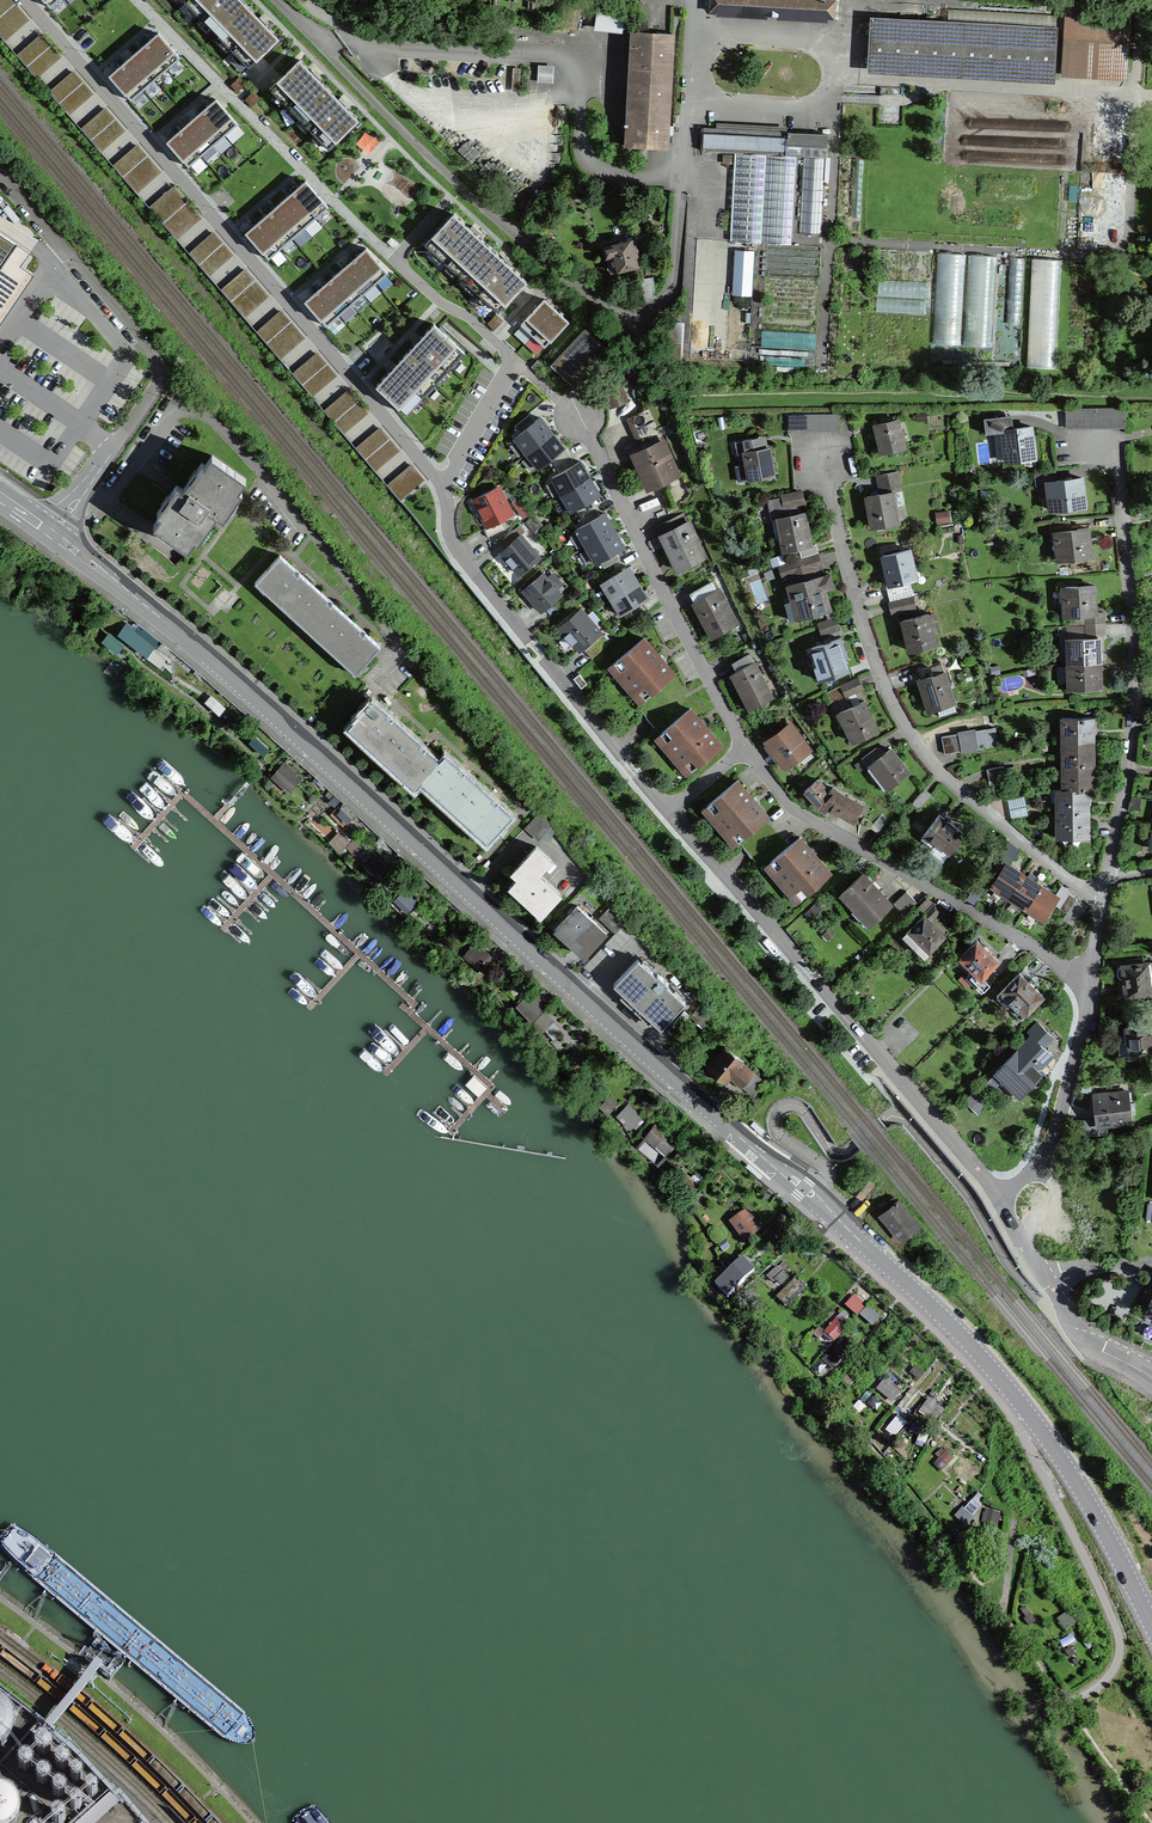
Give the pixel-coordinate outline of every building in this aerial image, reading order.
[(15,4),(12,0),(0,0),(0,17),(15,4)] [(191,9),(193,7),(199,14),(198,15),(204,22),(205,21),(212,27),(211,29),(223,41),(224,40),(230,46),(229,48),(236,54),(237,53),(244,60),(242,61),(249,68),(279,39),(266,26),(267,25),(260,19),(241,0),(183,0),(191,9)] [(710,12),(834,19),(835,0),(829,0),(710,0),(710,12)] [(15,4),(0,17),(0,36),(4,41),(29,20),(15,4)] [(623,13),(595,9),(593,28),(621,32),(623,13)] [(1065,9),(1061,75),(1126,79),(1130,13),(1065,9)] [(871,21),(868,69),(1054,80),(1057,31),(871,21)] [(673,34),(633,32),(628,123),(625,123),(625,125),(628,125),(627,146),(667,148),(667,133),(669,133),(669,127),(668,127),(673,34)] [(16,55),(26,67),(51,45),(40,34),(16,55)] [(156,34),(109,75),(131,101),(179,60),(156,34)] [(62,57),(51,45),(26,67),(37,78),(62,57)] [(299,59),(269,89),(276,96),(278,94),(284,101),(282,102),(289,109),(291,108),(297,114),(296,116),(302,122),(303,121),(310,127),(308,129),(315,136),(317,135),(323,141),(321,142),(328,149),(358,120),(345,106),(339,100),(319,79),(313,73),(313,74),(299,59)] [(555,64),(538,64),(537,81),(554,82),(555,64)] [(48,92),(59,104),(83,82),(73,70),(48,92)] [(93,94),(83,82),(59,104),(69,115),(93,94)] [(214,100),(164,143),(183,166),(233,123),(214,100)] [(80,128),(91,140),(115,119),(105,108),(80,128)] [(125,131),(115,119),(91,140),(101,152),(125,131)] [(703,128),(702,150),(735,152),(796,155),(803,156),(799,234),(821,235),(827,135),(703,128)] [(113,165),(123,177),(147,156),(137,144),(113,165)] [(791,244),(796,155),(735,152),(731,241),(755,242),(791,244)] [(161,172),(147,156),(123,177),(137,193),(161,172)] [(301,183),(241,234),(264,261),(324,209),(301,183)] [(149,207),(163,223),(188,201),(174,185),(149,207)] [(580,194),(572,187),(562,199),(570,205),(580,194)] [(201,218),(188,201),(163,223),(177,239),(201,218)] [(470,229),(454,214),(425,244),(434,253),(436,252),(442,258),(441,259),(448,266),(450,264),(457,271),(455,272),(468,284),(469,283),(476,289),(475,290),(482,297),(483,296),(490,302),(489,303),(498,312),(513,296),(526,282),(527,281),(511,267),(511,266),(504,259),(503,260),(477,236),(478,235),(470,228),(470,229)] [(31,273),(22,266),(32,252),(0,231),(0,319),(31,273)] [(189,253),(199,264),(223,243),(213,232),(189,253)] [(690,357),(748,361),(755,242),(731,241),(697,239),(690,357)] [(604,247),(606,257),(610,256),(614,271),(640,264),(634,240),(604,247)] [(234,255),(223,243),(199,264),(209,277),(234,255)] [(383,272),(362,249),(299,304),(319,327),(383,272)] [(965,255),(938,253),(933,343),(960,344),(965,255)] [(969,255),(964,345),(991,346),(996,257),(969,255)] [(1061,260),(1033,259),(1027,367),(1056,368),(1061,260)] [(221,289),(231,301),(256,280),(245,268),(221,289)] [(653,278),(642,279),(644,297),(655,296),(653,278)] [(270,295),(256,280),(231,301),(245,317),(270,295)] [(537,291),(526,282),(513,296),(516,299),(501,314),(509,321),(537,291)] [(544,297),(519,323),(546,347),(570,321),(544,297)] [(256,331),(267,343),(291,321),(281,310),(256,331)] [(306,337),(291,321),(267,343),(280,359),(306,337)] [(666,362),(678,373),(679,372),(681,323),(669,322),(666,362)] [(389,372),(377,386),(407,414),(413,407),(412,406),(418,399),(420,401),(427,393),(425,392),(431,385),(433,387),(439,380),(437,379),(443,372),(445,374),(452,366),(450,365),(457,358),(458,359),(465,353),(434,324),(421,337),(413,345),(414,345),(396,365),(395,364),(388,371),(389,372)] [(607,350),(585,330),(553,365),(574,385),(607,350)] [(292,373),(303,385),(328,364),(317,352),(292,373)] [(337,375),(328,364),(303,385),(312,396),(337,375)] [(627,400),(621,383),(604,389),(610,406),(627,400)] [(324,410),(334,422),(359,401),(349,389),(324,410)] [(369,413),(359,401),(334,422),(344,434),(369,413)] [(1117,408),(1107,409),(1107,428),(1117,427),(1117,408)] [(1126,408),(1117,408),(1117,427),(1127,427),(1126,408)] [(1076,409),(1066,410),(1067,428),(1077,428),(1076,409)] [(1087,409),(1076,409),(1077,428),(1087,428),(1087,409)] [(1097,409),(1087,409),(1087,428),(1097,428),(1097,409)] [(1107,409),(1097,409),(1097,428),(1107,428),(1107,409)] [(649,410),(630,419),(639,437),(641,435),(644,442),(660,435),(649,410)] [(529,414),(516,425),(521,432),(535,421),(529,414)] [(798,415),(788,415),(788,432),(798,432),(798,431),(798,415)] [(798,415),(798,431),(807,431),(807,415),(798,415)] [(807,415),(807,431),(816,431),(816,415),(807,415)] [(816,415),(816,431),(824,431),(824,415),(816,415)] [(824,415),(824,431),(833,431),(832,415),(824,415)] [(832,415),(833,431),(841,431),(841,415),(832,415)] [(527,453),(552,433),(540,417),(535,421),(521,432),(514,438),(527,453)] [(986,433),(1003,431),(1003,430),(1006,430),(1004,417),(985,419),(986,433)] [(897,420),(875,425),(882,453),(904,448),(897,420)] [(356,447),(366,459),(390,439),(380,427),(356,447)] [(1031,427),(1006,430),(1003,430),(1003,431),(1007,462),(1034,458),(1031,427)] [(539,468),(551,458),(564,448),(552,433),(527,453),(539,468)] [(400,451),(390,439),(366,459),(375,471),(400,451)] [(737,466),(739,481),(774,476),(769,448),(767,448),(754,450),(752,444),(752,439),(735,442),(737,454),(745,453),(747,464),(737,466)] [(662,442),(634,455),(649,487),(677,475),(662,442)] [(564,448),(551,458),(555,465),(570,456),(564,448)] [(161,514),(154,524),(188,548),(195,538),(198,540),(216,514),(223,518),(242,491),(239,489),(246,479),(212,455),(205,465),(201,462),(183,489),(177,485),(157,512),(161,514)] [(570,456),(555,465),(559,473),(575,464),(570,456)] [(562,494),(590,478),(580,461),(575,464),(559,473),(552,477),(562,494)] [(411,463),(387,484),(400,500),(425,479),(411,463)] [(880,485),(899,482),(897,471),(878,475),(880,485)] [(1037,486),(1048,485),(1047,482),(1055,481),(1054,471),(1035,473),(1037,486)] [(575,509),(591,500),(600,495),(590,478),(562,494),(572,511),(575,509)] [(1048,485),(1051,510),(1085,506),(1082,478),(1055,481),(1047,482),(1048,485)] [(882,493),(867,496),(873,527),(898,522),(895,506),(903,504),(899,482),(880,485),(882,493)] [(498,487),(474,498),(479,508),(478,510),(480,516),(484,518),(487,516),(491,525),(500,521),(512,515),(498,487)] [(802,492),(782,496),(783,498),(785,506),(800,503),(804,502),(802,492)] [(783,498),(769,501),(777,539),(781,538),(784,551),(809,545),(807,534),(809,533),(804,512),(802,513),(800,503),(785,506),(783,498)] [(591,500),(575,509),(580,517),(595,508),(591,500)] [(529,514),(519,502),(513,507),(522,519),(529,514)] [(595,508),(580,517),(584,525),(600,516),(595,508)] [(952,511),(937,514),(939,524),(954,521),(952,511)] [(586,545),(614,529),(604,513),(600,516),(584,525),(577,529),(586,545)] [(674,529),(688,522),(684,513),(658,526),(663,537),(675,531),(674,529)] [(539,527),(530,518),(525,522),(534,532),(539,527)] [(1055,532),(1070,530),(1069,520),(1050,523),(1051,533),(1055,533),(1055,532)] [(500,521),(491,525),(484,529),(488,537),(504,529),(500,521)] [(663,537),(662,537),(678,570),(702,558),(693,540),(696,539),(688,522),(674,529),(675,531),(663,537)] [(553,530),(549,523),(542,527),(546,535),(553,530)] [(508,546),(520,535),(525,531),(519,525),(503,540),(508,546)] [(1055,533),(1058,560),(1091,556),(1088,528),(1070,530),(1055,532),(1055,533)] [(600,560),(616,551),(624,547),(614,529),(586,545),(596,563),(600,560)] [(508,546),(501,552),(519,574),(539,557),(520,535),(508,546)] [(909,550),(883,556),(890,585),(912,580),(908,562),(912,561),(909,550)] [(620,559),(616,551),(600,560),(604,568),(620,559)] [(788,562),(785,553),(769,558),(772,567),(788,562)] [(818,555),(789,564),(792,574),(802,571),(821,565),(818,555)] [(280,556),(256,582),(356,673),(380,646),(280,556)] [(787,604),(791,620),(799,618),(799,617),(826,609),(829,608),(824,590),(834,587),(830,574),(824,576),(805,581),(802,571),(792,574),(789,564),(780,566),(784,579),(786,578),(793,602),(787,604)] [(824,576),(821,565),(802,571),(805,581),(824,576)] [(611,599),(638,582),(629,567),(601,583),(611,599)] [(774,578),(772,570),(763,573),(766,581),(774,578)] [(561,594),(543,573),(523,590),(541,611),(561,594)] [(715,581),(691,594),(695,602),(716,590),(717,592),(720,590),(715,581)] [(620,614),(648,597),(638,582),(611,599),(620,614)] [(1094,585),(1063,587),(1065,616),(1086,614),(1096,614),(1096,613),(1094,585)] [(695,602),(693,603),(712,637),(735,625),(717,592),(716,590),(695,602)] [(904,591),(889,594),(891,603),(906,599),(904,591)] [(891,603),(889,603),(892,614),(915,608),(912,597),(906,599),(891,603)] [(832,608),(829,608),(826,609),(829,621),(835,618),(832,608)] [(600,632),(581,610),(561,628),(566,634),(565,635),(572,644),(573,642),(580,650),(600,632)] [(1096,613),(1096,614),(1086,614),(1087,625),(1104,624),(1103,612),(1096,613)] [(928,614),(902,620),(910,651),(936,644),(928,614)] [(836,618),(835,618),(829,621),(819,624),(823,634),(839,628),(836,618)] [(1105,638),(1104,624),(1087,625),(1088,639),(1099,639),(1105,638)] [(124,645),(109,632),(101,641),(116,655),(124,645)] [(750,638),(746,632),(741,635),(744,641),(750,638)] [(644,638),(614,663),(624,675),(620,678),(624,682),(630,681),(645,699),(675,674),(644,638)] [(840,638),(812,648),(818,666),(815,667),(820,681),(849,670),(844,658),(847,657),(840,638)] [(1068,639),(1069,664),(1100,663),(1099,639),(1088,639),(1068,639)] [(753,652),(733,663),(737,671),(754,662),(755,663),(759,661),(753,652)] [(731,674),(750,709),(772,697),(755,663),(754,662),(737,671),(731,674)] [(921,678),(944,671),(942,662),(918,669),(921,678)] [(1101,687),(1100,663),(1069,664),(1070,688),(1101,687)] [(921,678),(919,679),(929,710),(937,708),(940,717),(957,711),(944,671),(921,678)] [(580,674),(574,678),(582,688),(587,684),(580,674)] [(858,678),(825,693),(830,703),(863,688),(858,678)] [(226,708),(211,694),(204,702),(219,716),(226,708)] [(416,786),(422,780),(440,760),(425,747),(424,748),(419,744),(421,742),(393,717),(391,718),(386,714),(388,712),(373,699),(371,702),(369,700),(364,705),(366,707),(349,725),(416,786)] [(864,701),(840,713),(840,714),(843,712),(849,724),(846,726),(853,742),(878,730),(864,701)] [(661,734),(676,752),(674,758),(678,762),(682,759),(692,770),(721,745),(690,709),(676,721),(661,734)] [(1063,742),(1093,741),(1093,717),(1063,718),(1063,742)] [(780,764),(787,765),(809,749),(791,725),(769,740),(781,757),(780,764)] [(995,728),(985,729),(988,746),(998,745),(995,728)] [(976,731),(978,748),(988,746),(985,729),(976,731)] [(960,742),(962,751),(962,753),(979,750),(978,748),(976,731),(959,734),(960,742)] [(960,742),(959,734),(942,737),(943,745),(960,742)] [(268,749),(255,737),(250,743),(263,755),(268,749)] [(1063,742),(1063,766),(1093,766),(1093,741),(1063,742)] [(960,742),(943,745),(945,753),(962,751),(960,742)] [(868,767),(871,765),(871,764),(882,756),(875,748),(861,759),(862,759),(867,766),(868,767)] [(871,764),(871,765),(888,787),(909,771),(891,749),(882,756),(871,764)] [(460,766),(446,753),(440,760),(422,780),(488,841),(513,814),(498,801),(496,802),(492,798),(494,797),(465,770),(463,772),(459,768),(460,766)] [(862,759),(856,764),(861,770),(867,766),(862,759)] [(303,778),(284,761),(270,776),(289,793),(303,778)] [(1004,765),(987,769),(989,778),(1006,774),(1004,765)] [(1093,766),(1063,766),(1064,789),(1088,789),(1094,789),(1093,766)] [(1006,774),(989,778),(990,787),(1007,783),(1006,774)] [(818,779),(805,791),(819,806),(831,794),(829,791),(818,779)] [(738,780),(708,806),(718,817),(714,820),(717,825),(723,823),(739,841),(742,839),(765,818),(768,816),(738,780)] [(831,794),(819,806),(826,810),(828,806),(860,824),(870,807),(862,802),(861,805),(836,791),(834,787),(829,791),(831,794)] [(1058,789),(1058,813),(1089,813),(1088,789),(1064,789),(1058,789)] [(930,796),(923,790),(912,803),(919,809),(930,796)] [(336,796),(329,791),(326,795),(332,800),(336,796)] [(351,817),(343,810),(341,812),(349,820),(351,817)] [(552,825),(541,812),(541,811),(526,827),(536,836),(552,825)] [(882,813),(870,827),(877,833),(889,819),(882,813)] [(1089,813),(1058,813),(1058,837),(1089,837),(1089,813)] [(940,815),(922,838),(947,857),(964,834),(940,815)] [(765,818),(742,839),(766,866),(770,863),(789,846),(765,818)] [(351,843),(340,832),(330,841),(341,852),(351,843)] [(789,846),(770,863),(786,881),(783,886),(787,891),(791,887),(802,899),(831,873),(800,837),(789,846)] [(1007,845),(1001,855),(1011,862),(1018,852),(1007,845)] [(518,877),(509,887),(525,902),(527,900),(543,915),(562,895),(539,873),(551,860),(536,846),(512,872),(518,877)] [(371,856),(364,863),(373,871),(377,875),(384,869),(371,856)] [(1024,874),(1006,863),(991,886),(1009,897),(1024,874)] [(862,874),(841,894),(870,926),(892,905),(862,874)] [(1041,885),(1024,874),(1009,897),(1026,908),(1041,885)] [(1056,894),(1041,885),(1026,908),(1044,920),(1059,897),(1056,894)] [(1069,893),(1070,891),(1062,885),(1056,894),(1059,897),(1064,900),(1069,893)] [(404,891),(399,896),(404,901),(400,905),(407,912),(416,903),(404,891)] [(906,891),(893,903),(906,916),(919,904),(906,891)] [(1059,908),(1067,913),(1076,899),(1077,898),(1069,893),(1064,900),(1059,908)] [(1072,925),(1087,906),(1076,899),(1067,913),(1063,919),(1072,925)] [(626,921),(613,903),(599,918),(616,933),(626,921)] [(934,903),(923,915),(924,916),(930,922),(934,917),(941,910),(934,903)] [(577,906),(555,929),(584,956),(606,932),(577,906)] [(423,913),(416,907),(409,914),(416,921),(423,913)] [(924,916),(905,935),(925,955),(948,931),(934,917),(930,922),(924,916)] [(977,940),(960,957),(974,970),(967,977),(982,992),(993,980),(987,973),(998,961),(977,940)] [(491,958),(474,943),(464,955),(481,970),(491,958)] [(656,975),(638,958),(614,984),(661,1028),(685,1002),(667,985),(669,984),(657,973),(656,975)] [(1120,995),(1151,991),(1151,962),(1144,963),(1143,958),(1132,959),(1132,964),(1123,965),(1121,965),(1120,966),(1118,968),(1118,970),(1118,973),(1120,995)] [(1028,981),(1020,972),(997,995),(1021,1019),(1043,996),(1035,988),(1039,984),(1032,977),(1028,981)] [(547,1007),(533,992),(528,996),(525,997),(526,998),(522,1002),(525,1005),(524,1006),(532,1015),(529,1018),(532,1021),(547,1007)] [(702,1003),(690,1016),(704,1028),(715,1015),(702,1003)] [(553,1021),(544,1012),(533,1023),(541,1032),(553,1021)] [(1029,1032),(1032,1035),(1042,1045),(1052,1036),(1038,1022),(1029,1032)] [(1123,1027),(1125,1041),(1129,1041),(1131,1055),(1151,1053),(1151,1030),(1151,1024),(1123,1027)] [(996,1071),(1020,1095),(1036,1078),(1037,1079),(1043,1074),(1038,1069),(1052,1055),(1042,1045),(1032,1035),(996,1071)] [(726,1047),(708,1068),(726,1083),(730,1077),(742,1063),(744,1062),(726,1047)] [(753,1072),(742,1063),(730,1077),(742,1086),(743,1085),(752,1074),(753,1072)] [(761,1082),(752,1074),(743,1085),(752,1093),(761,1082)] [(976,1089),(965,1100),(972,1107),(973,1106),(982,1096),(983,1095),(976,1089)] [(1128,1091),(1094,1094),(1097,1125),(1131,1122),(1128,1091)] [(989,1103),(982,1096),(973,1106),(979,1112),(989,1103)] [(629,1104),(619,1114),(631,1126),(633,1124),(636,1127),(644,1120),(629,1104)] [(649,1154),(666,1134),(654,1125),(638,1144),(649,1154)] [(677,1143),(666,1134),(649,1154),(660,1163),(677,1143)] [(851,1188),(862,1197),(874,1183),(863,1174),(851,1188)] [(694,1176),(687,1184),(695,1191),(702,1183),(694,1176)] [(883,1215),(882,1216),(901,1238),(918,1224),(899,1202),(898,1202),(894,1197),(879,1210),(883,1215)] [(747,1209),(731,1222),(745,1240),(762,1228),(747,1209)] [(729,1248),(724,1241),(719,1245),(724,1252),(729,1248)] [(743,1259),(715,1285),(728,1298),(735,1290),(737,1292),(739,1290),(737,1288),(755,1271),(743,1259)] [(949,1265),(945,1268),(951,1274),(954,1271),(949,1265)] [(780,1276),(783,1273),(778,1268),(775,1271),(780,1276)] [(774,1270),(768,1276),(774,1282),(777,1279),(782,1284),(788,1277),(783,1273),(780,1276),(775,1271),(774,1270)] [(807,1287),(797,1277),(781,1293),(791,1303),(807,1287)] [(791,1303),(781,1293),(776,1297),(786,1308),(791,1303)] [(867,1306),(855,1296),(844,1308),(857,1318),(867,1306)] [(872,1328),(881,1317),(868,1306),(858,1317),(872,1328)] [(840,1315),(825,1333),(835,1341),(850,1324),(840,1315)] [(841,1339),(828,1354),(838,1363),(851,1348),(841,1339)] [(838,1363),(828,1354),(822,1361),(832,1370),(838,1363)] [(915,1367),(909,1375),(917,1381),(923,1374),(915,1367)] [(858,1378),(849,1369),(843,1376),(851,1385),(858,1378)] [(900,1389),(888,1379),(886,1382),(893,1388),(898,1392),(900,1389)] [(883,1381),(878,1388),(887,1396),(893,1388),(886,1382),(883,1381)] [(898,1392),(893,1388),(887,1396),(894,1401),(900,1393),(898,1392)] [(926,1402),(922,1408),(937,1419),(941,1413),(926,1402)] [(967,1422),(972,1416),(963,1409),(958,1415),(967,1422)] [(898,1420),(896,1418),(887,1430),(896,1436),(908,1421),(901,1416),(898,1420)] [(981,1422),(972,1416),(967,1422),(964,1427),(973,1434),(981,1422)] [(937,1431),(933,1435),(939,1439),(942,1435),(937,1431)] [(940,1458),(945,1453),(942,1450),(937,1455),(940,1458)] [(949,1456),(945,1452),(945,1453),(940,1458),(946,1464),(952,1458),(949,1456)] [(953,1473),(947,1480),(956,1488),(967,1476),(961,1470),(958,1473),(956,1472),(954,1474),(953,1473)] [(956,1488),(947,1480),(945,1482),(954,1491),(957,1488),(956,1488)] [(944,1495),(940,1491),(935,1495),(940,1499),(944,1495)] [(972,1501),(965,1509),(972,1516),(979,1508),(975,1504),(981,1497),(978,1494),(972,1501)] [(1028,1610),(1023,1605),(1019,1609),(1023,1614),(1028,1610)] [(1076,1623),(1068,1611),(1057,1619),(1066,1631),(1076,1623)] [(1035,1621),(1030,1613),(1023,1618),(1029,1626),(1035,1621)] [(1075,1653),(1070,1646),(1064,1650),(1069,1657),(1075,1653)] [(4,1751),(11,1744),(15,1736),(16,1726),(14,1716),(8,1707),(0,1702),(0,1753),(4,1751)] [(53,1744),(51,1742),(48,1740),(45,1740),(42,1741),(39,1743),(37,1745),(36,1748),(37,1751),(38,1754),(39,1756),(42,1758),(45,1758),(50,1757),(52,1755),(54,1753),(55,1750),(54,1747),(53,1744)] [(24,1759),(21,1761),(20,1763),(19,1766),(19,1769),(21,1771),(22,1773),(24,1774),(27,1775),(30,1774),(32,1773),(33,1772),(35,1769),(35,1767),(35,1764),(34,1762),(32,1760),(30,1759),(27,1759),(24,1759)] [(71,1764),(68,1761),(66,1760),(63,1759),(61,1760),(59,1761),(57,1764),(56,1766),(56,1769),(57,1771),(59,1772),(61,1774),(63,1774),(66,1774),(67,1773),(69,1772),(71,1769),(71,1767),(71,1764)] [(86,1775),(85,1773),(82,1772),(80,1772),(78,1772),(75,1773),(73,1776),(73,1778),(73,1781),(74,1783),(76,1784),(78,1786),(80,1786),(83,1785),(85,1784),(86,1782),(87,1780),(87,1777),(86,1775)] [(53,1779),(51,1775),(49,1774),(46,1773),(44,1774),(41,1775),(39,1777),(38,1780),(38,1782),(39,1785),(41,1787),(43,1788),(46,1789),(49,1788),(52,1786),(53,1784),(54,1782),(53,1779)] [(99,1791),(98,1789),(96,1788),(94,1787),(92,1787),(90,1788),(88,1790),(87,1792),(88,1795),(88,1797),(89,1798),(91,1799),(93,1799),(95,1799),(97,1798),(98,1797),(99,1795),(100,1793),(99,1791)] [(68,1793),(67,1789),(64,1788),(62,1788),(60,1788),(57,1789),(56,1791),(55,1793),(55,1795),(55,1798),(57,1800),(59,1801),(61,1802),(65,1801),(67,1799),(68,1797),(69,1795),(68,1793)] [(110,1791),(75,1822),(94,1822),(119,1801),(110,1791)] [(21,1816),(20,1809),(17,1802),(11,1797),(5,1795),(0,1794),(0,1822),(20,1822),(21,1816)] [(74,1802),(72,1803),(71,1805),(71,1807),(71,1809),(72,1811),(74,1813),(76,1813),(78,1813),(80,1813),(82,1811),(83,1810),(83,1808),(83,1806),(82,1804),(80,1802),(78,1801),(76,1801),(74,1802)] [(56,1816),(55,1818),(54,1820),(53,1822),(54,1822),(68,1822),(67,1821),(67,1818),(65,1817),(63,1815),(61,1815),(58,1815),(56,1816)]
